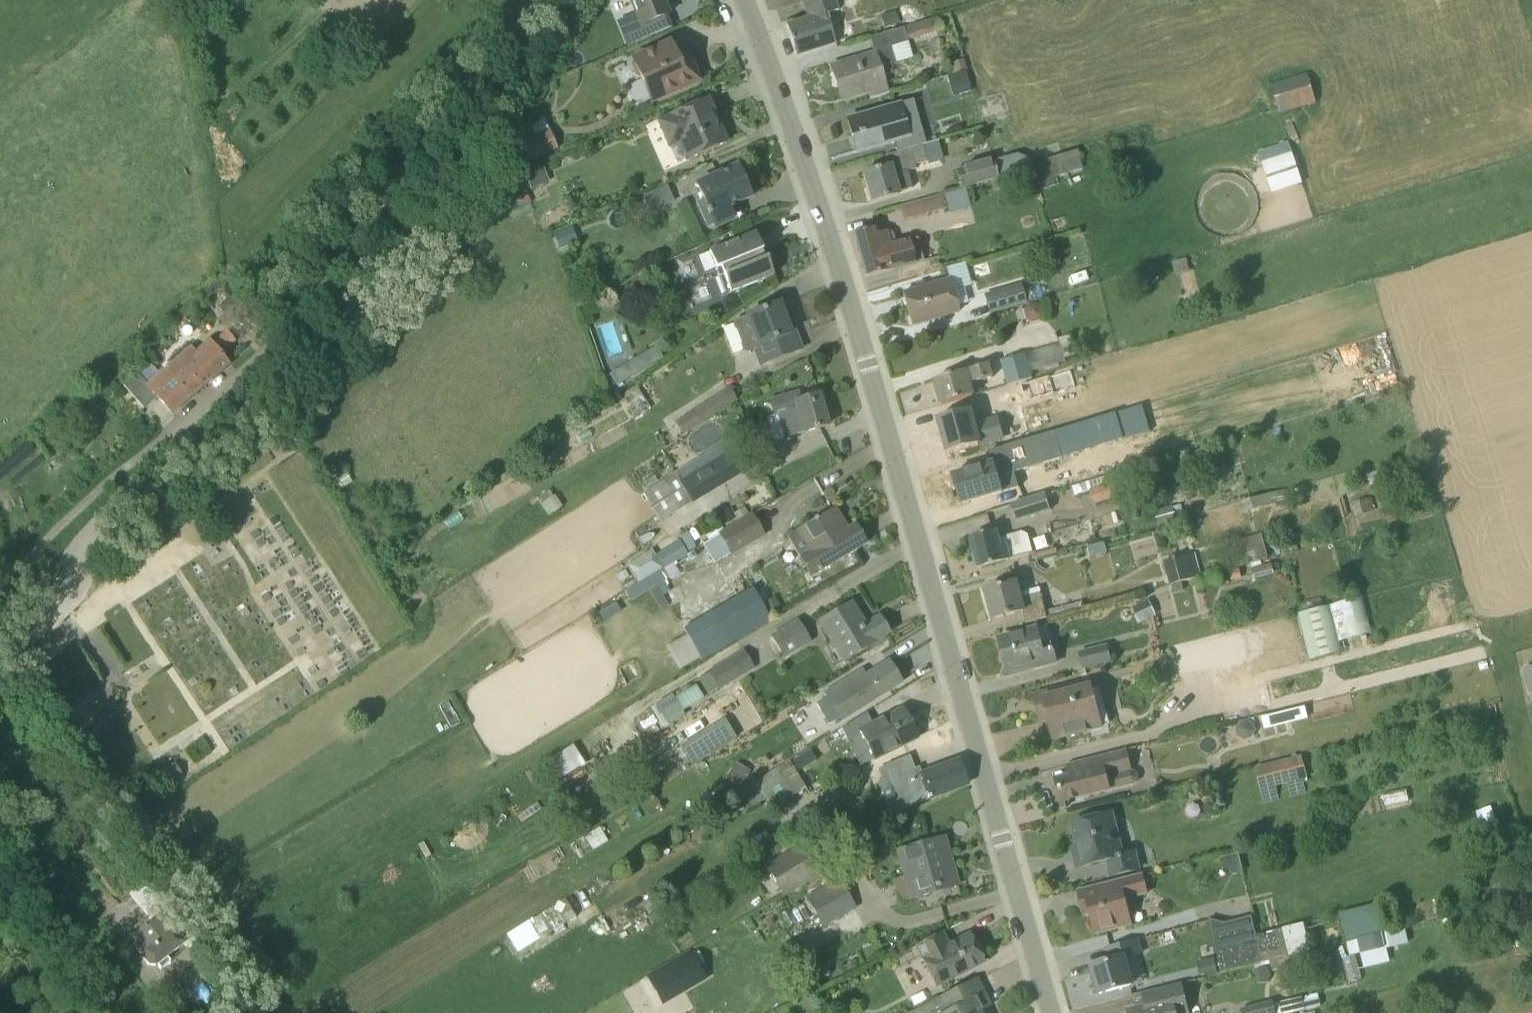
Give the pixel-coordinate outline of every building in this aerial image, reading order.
[(640,26),(669,14),(664,0),(629,0),(640,26)] [(836,0),(811,0),(803,3),(808,19),(786,26),(796,56),(835,43),(826,14),(839,10),(836,0)] [(881,16),(885,28),(900,24),(896,11),(881,16)] [(942,30),(937,16),(869,38),(874,54),(831,67),(838,89),(844,87),(847,97),(868,91),(870,99),(888,93),(879,68),(895,63),(891,47),(908,42),(907,41),(942,30)] [(531,26),(520,40),(528,46),(539,32),(531,26)] [(651,102),(699,81),(691,62),(689,58),(679,54),(675,56),(671,46),(657,52),(656,49),(633,60),(633,61),(632,65),(636,75),(640,77),(651,102)] [(952,63),(954,71),(966,68),(967,68),(964,59),(952,63)] [(972,89),(966,69),(948,75),(949,78),(954,77),(958,93),(972,89)] [(1306,76),(1272,87),(1279,110),(1313,100),(1306,76)] [(726,143),(707,99),(656,122),(667,148),(682,142),(689,159),(726,143)] [(863,116),(853,119),(848,121),(857,152),(890,142),(890,144),(894,143),(896,153),(925,145),(922,134),(908,137),(898,103),(863,114),(863,116)] [(531,161),(556,150),(551,138),(538,144),(534,134),(522,140),(531,161)] [(898,195),(897,192),(912,188),(907,171),(916,169),(915,165),(926,162),(927,165),(941,161),(936,142),(925,145),(896,153),(886,156),(889,166),(863,173),(871,202),(898,195)] [(1271,187),(1302,180),(1295,147),(1263,155),(1271,187)] [(998,180),(997,174),(992,159),(954,170),(960,190),(998,180)] [(696,169),(699,178),(720,171),(718,162),(696,169)] [(544,182),(539,169),(537,164),(524,170),(531,187),(544,182)] [(736,165),(694,183),(714,227),(733,219),(728,207),(750,197),(736,165)] [(667,177),(643,185),(649,202),(673,194),(667,177)] [(946,208),(942,195),(899,206),(903,221),(946,208)] [(573,228),(555,235),(560,249),(578,241),(573,228)] [(917,238),(895,244),(892,234),(884,229),(871,233),(870,229),(853,234),(866,278),(896,269),(924,261),(917,238)] [(719,268),(722,275),(715,278),(722,295),(773,275),(766,258),(765,259),(755,234),(699,255),(705,272),(719,268)] [(912,326),(958,312),(949,280),(903,293),(912,326)] [(1020,283),(984,294),(989,314),(1026,303),(1020,283)] [(229,298),(219,306),(224,312),(233,304),(229,298)] [(752,351),(758,365),(801,349),(792,326),(787,328),(778,304),(734,320),(732,324),(734,330),(735,331),(741,343),(740,346),(742,351),(744,352),(745,353),(752,351)] [(227,333),(212,346),(220,356),(236,342),(227,333)] [(209,343),(197,353),(192,347),(160,374),(150,363),(123,386),(143,409),(156,397),(172,413),(228,364),(209,343)] [(1001,362),(1008,385),(1033,378),(1031,372),(1066,362),(1060,345),(1001,362)] [(616,370),(610,381),(622,387),(627,375),(633,377),(655,364),(648,353),(637,360),(632,363),(616,370)] [(942,405),(973,396),(970,383),(993,376),(989,363),(966,370),(965,366),(950,371),(951,375),(935,380),(942,405)] [(727,389),(693,410),(674,421),(682,434),(734,400),(727,389)] [(775,414),(777,414),(784,438),(828,426),(819,395),(799,400),(797,392),(771,400),(775,414)] [(82,394),(74,400),(78,407),(87,401),(82,394)] [(1116,413),(1124,439),(1151,431),(1143,405),(1116,413)] [(971,409),(938,419),(948,453),(981,444),(971,409)] [(46,426),(50,433),(59,426),(55,420),(54,420),(46,426)] [(954,477),(965,507),(1020,489),(1014,472),(1055,457),(1046,434),(979,456),(982,466),(954,477)] [(730,442),(695,463),(699,470),(680,480),(675,472),(642,492),(659,521),(691,502),(747,470),(730,442)] [(343,488),(353,482),(346,472),(336,478),(343,488)] [(1116,496),(1112,483),(1089,490),(1093,503),(1116,496)] [(1287,504),(1286,502),(1284,492),(1242,503),(1244,512),(1276,504),(1276,507),(1287,504)] [(1046,495),(1011,506),(1016,520),(1050,510),(1046,495)] [(1370,499),(1353,503),(1356,516),(1373,512),(1370,499)] [(1171,506),(1154,511),(1159,524),(1175,520),(1171,506)] [(737,523),(751,515),(746,507),(732,516),(737,523)] [(834,510),(806,526),(788,537),(809,574),(865,543),(854,526),(844,532),(832,512),(834,511),(834,510)] [(764,535),(752,516),(702,545),(713,564),(729,554),(730,555),(764,535)] [(1280,554),(1278,545),(1274,529),(1236,540),(1243,564),(1280,554)] [(1010,560),(1005,544),(1003,544),(999,530),(971,538),(979,568),(1010,560)] [(682,537),(656,548),(662,562),(688,551),(682,537)] [(628,565),(639,583),(663,568),(664,568),(653,550),(628,565)] [(695,551),(689,554),(692,560),(698,556),(695,551)] [(1201,576),(1194,554),(1163,563),(1170,585),(1173,584),(1182,581),(1201,576)] [(673,563),(664,569),(663,568),(639,583),(624,591),(631,601),(669,578),(680,575),(673,563)] [(1271,564),(1252,569),(1254,577),(1273,572),(1271,564)] [(1242,580),(1239,569),(1200,579),(1202,590),(1242,580)] [(1184,590),(1182,581),(1173,584),(1174,592),(1184,590)] [(1024,611),(1027,623),(1048,618),(1041,592),(1015,599),(1011,584),(986,591),(993,619),(1024,611)] [(752,588),(683,628),(686,634),(665,647),(678,670),(700,658),(701,661),(771,620),(752,588)] [(782,608),(775,596),(762,604),(770,616),(782,608)] [(1297,614),(1309,660),(1341,653),(1336,632),(1368,623),(1361,597),(1297,614)] [(1141,620),(1154,613),(1148,600),(1135,606),(1141,620)] [(843,660),(875,642),(889,633),(879,616),(865,625),(851,602),(819,620),(843,660)] [(1225,654),(1213,657),(1219,682),(1302,662),(1292,617),(1221,634),(1225,654)] [(797,620),(770,636),(784,658),(811,642),(797,620)] [(1008,675),(1054,663),(1058,662),(1048,626),(1044,627),(999,639),(1008,675)] [(1185,662),(1202,658),(1201,652),(1219,648),(1216,635),(1197,639),(1199,647),(1183,651),(1185,662)] [(1083,669),(1111,661),(1107,644),(1079,651),(1083,669)] [(718,690),(755,669),(743,649),(708,670),(709,672),(698,679),(707,694),(717,688),(718,690)] [(1480,670),(1489,668),(1487,661),(1479,663),(1480,670)] [(830,723),(839,718),(900,683),(888,662),(865,677),(862,671),(825,694),(827,697),(817,703),(830,723)] [(672,694),(655,703),(668,725),(685,715),(682,711),(703,698),(695,685),(674,698),(672,694)] [(1054,740),(1103,727),(1093,688),(1074,692),(1073,686),(1035,696),(1041,721),(1049,719),(1054,740)] [(866,712),(840,729),(847,739),(848,742),(860,734),(873,760),(917,738),(902,709),(872,724),(866,712)] [(1262,718),(1264,729),(1292,722),(1290,711),(1262,718)] [(692,764),(736,738),(725,720),(681,747),(692,764)] [(1247,720),(1240,722),(1236,728),(1238,736),(1244,740),(1252,738),(1256,732),(1254,724),(1247,720)] [(551,754),(564,771),(583,757),(570,740),(551,754)] [(775,808),(809,788),(797,768),(815,757),(809,747),(791,758),(792,760),(737,793),(748,811),(769,798),(775,808)] [(1084,761),(1087,772),(1057,780),(1064,809),(1065,809),(1063,801),(1133,784),(1125,750),(1084,761)] [(910,756),(888,764),(879,767),(884,779),(879,781),(892,813),(904,808),(967,785),(958,761),(917,776),(910,756)] [(1296,757),(1255,768),(1260,790),(1303,779),(1296,757)] [(726,778),(741,787),(750,771),(735,762),(726,778)] [(182,775),(175,764),(158,775),(165,786),(182,775)] [(1117,857),(1107,815),(1073,823),(1082,857),(1076,858),(1078,868),(1108,860),(1112,876),(1138,870),(1134,853),(1117,857)] [(894,881),(899,899),(900,902),(957,886),(943,837),(898,851),(905,877),(894,881)] [(782,896),(819,874),(801,844),(764,866),(782,896)] [(123,865),(132,858),(126,852),(117,858),(123,865)] [(1142,874),(1078,890),(1078,891),(1080,891),(1083,904),(1088,903),(1096,934),(1131,925),(1124,899),(1147,894),(1142,874)] [(130,894),(138,904),(145,913),(145,912),(152,920),(132,936),(144,951),(143,959),(148,966),(155,967),(193,936),(164,898),(149,879),(130,894)] [(824,926),(855,908),(838,880),(807,899),(824,926)] [(566,897),(552,906),(506,934),(517,951),(563,924),(577,915),(566,897)] [(1287,956),(1282,935),(1256,941),(1252,921),(1212,930),(1220,971),(1269,960),(1287,956)] [(1383,934),(1347,943),(1351,956),(1360,953),(1363,965),(1387,959),(1384,947),(1408,940),(1405,929),(1383,934)] [(935,987),(983,963),(969,935),(947,946),(940,933),(915,946),(935,987)] [(1099,994),(1132,985),(1125,958),(1141,953),(1137,939),(1107,948),(1111,961),(1091,966),(1099,994)] [(1269,960),(1272,971),(1275,970),(1283,968),(1291,966),(1289,956),(1287,956),(1269,960)] [(1200,960),(1203,974),(1204,976),(1217,973),(1213,957),(1200,960)] [(670,962),(642,979),(646,985),(660,976),(663,981),(676,974),(670,962)] [(940,997),(909,1012),(910,1012),(978,1012),(988,1007),(982,995),(975,980),(940,997)] [(1146,1006),(1128,1010),(1128,1012),(1188,1012),(1181,984),(1142,993),(1146,1006)] [(1318,1007),(1321,1007),(1319,997),(1303,1000),(1303,997),(1274,1004),(1273,1001),(1241,1009),(1242,1012),(1292,1012),(1318,1007)]
